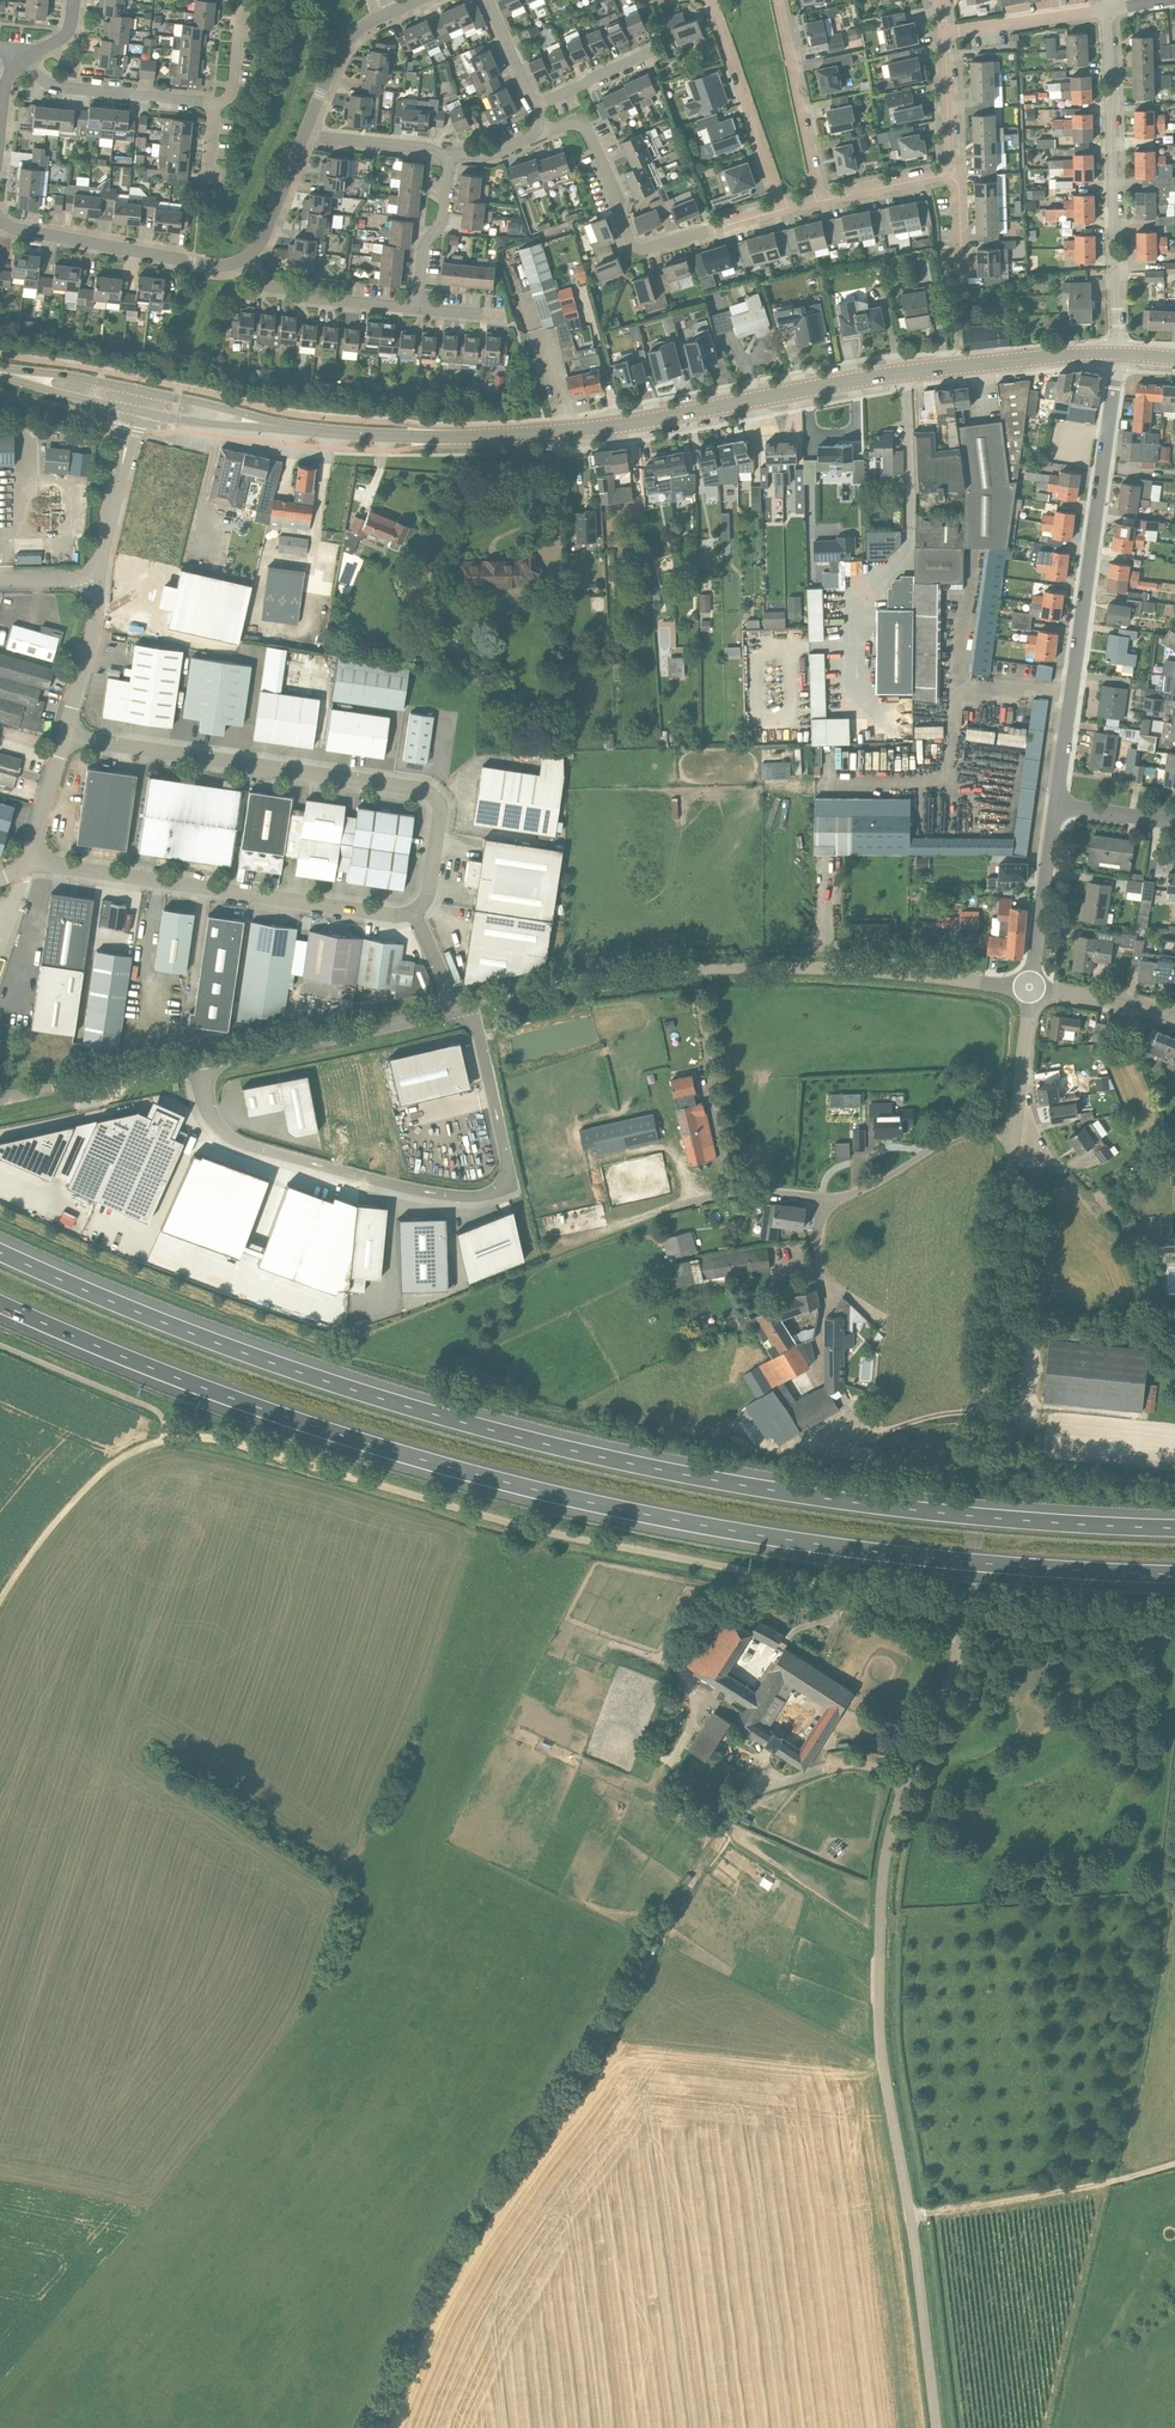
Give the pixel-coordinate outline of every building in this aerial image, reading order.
[(123,15),(124,3),(100,0),(99,7),(104,7),(104,15),(111,16),(111,15),(123,16),(123,15)] [(219,15),(220,9),(214,9),(215,1),(208,0),(196,0),(195,13),(219,15)] [(499,2),(505,17),(512,14),(510,9),(523,4),(521,0),(503,0),(499,2)] [(466,2),(454,8),(462,27),(464,32),(476,26),(477,29),(487,25),(478,5),(469,9),(466,2)] [(47,6),(26,4),(26,12),(16,11),(15,16),(46,19),(47,6)] [(597,4),(591,7),(594,14),(600,11),(597,4)] [(450,32),(462,27),(454,8),(441,13),(443,16),(436,19),(446,42),(453,39),(450,32)] [(627,36),(628,37),(634,34),(635,36),(643,33),(644,35),(649,33),(639,11),(626,17),(624,12),(618,15),(620,21),(627,36)] [(907,23),(905,11),(882,16),(884,29),(895,27),(899,46),(919,41),(918,40),(920,40),(918,31),(917,31),(915,22),(907,23)] [(219,15),(195,13),(193,25),(193,26),(202,26),(202,27),(212,28),(213,21),(219,21),(219,15)] [(630,42),(628,37),(627,36),(620,21),(618,15),(617,15),(616,13),(615,13),(597,21),(597,22),(600,29),(607,45),(608,45),(614,42),(615,45),(624,41),(625,44),(630,42)] [(684,24),(681,16),(680,13),(662,20),(668,33),(674,31),(680,45),(704,36),(698,19),(684,24)] [(129,30),(130,16),(123,15),(123,16),(111,15),(111,16),(110,22),(105,21),(104,27),(129,30)] [(834,35),(830,18),(807,23),(812,45),(828,41),(830,52),(845,49),(841,33),(834,35)] [(428,19),(416,25),(424,44),(428,52),(440,46),(440,45),(446,42),(436,19),(429,22),(428,19)] [(182,24),(181,37),(206,40),(206,34),(201,33),(202,27),(202,26),(193,26),(193,25),(185,24),(182,24)] [(424,44),(416,25),(403,30),(406,35),(399,38),(405,52),(424,44)] [(525,39),(540,32),(536,26),(521,32),(525,39)] [(127,43),(129,30),(104,27),(103,39),(108,40),(120,42),(127,43)] [(859,39),(856,28),(847,30),(850,41),(859,39)] [(610,50),(608,45),(607,45),(600,29),(587,35),(588,35),(581,38),(588,53),(595,50),(596,54),(604,50),(606,53),(610,50)] [(1068,50),(1088,48),(1087,33),(1067,34),(1068,50)] [(1133,37),(1133,52),(1153,51),(1152,36),(1133,37)] [(180,50),(199,52),(200,45),(205,46),(206,40),(181,37),(180,50)] [(588,53),(581,38),(581,37),(568,43),(569,46),(563,49),(570,64),(576,61),(577,62),(585,58),(586,61),(591,59),(588,53)] [(1046,39),(1046,51),(1056,50),(1056,38),(1046,39)] [(95,46),(94,52),(119,55),(120,42),(108,40),(103,39),(101,39),(100,47),(95,46)] [(563,49),(559,40),(552,43),(556,51),(550,54),(553,62),(547,65),(546,65),(553,80),(561,77),(560,76),(564,74),(563,71),(571,67),(570,64),(563,49)] [(363,68),(389,70),(391,52),(395,52),(395,44),(377,42),(376,50),(370,50),(369,55),(364,55),(363,68)] [(477,70),(496,61),(490,49),(485,51),(482,44),(478,46),(474,48),(461,54),(469,73),(477,70)] [(1160,52),(1170,51),(1170,58),(1174,58),(1174,44),(1160,45),(1160,52)] [(1088,48),(1068,50),(1056,50),(1046,51),(1047,58),(1055,57),(1055,59),(1069,58),(1069,65),(1089,64),(1088,48)] [(198,59),(199,52),(180,50),(179,63),(203,65),(204,59),(198,59)] [(889,63),(894,85),(923,78),(920,67),(921,67),(919,56),(912,57),(910,50),(889,54),(891,62),(889,63)] [(1153,67),(1153,51),(1133,52),(1134,67),(1153,67)] [(119,55),(94,52),(94,58),(99,58),(98,66),(106,67),(105,74),(122,76),(122,73),(124,73),(124,70),(127,67),(128,56),(119,55)] [(822,93),(842,88),(837,66),(854,62),(852,52),(824,58),(826,68),(817,69),(822,93)] [(972,71),(994,71),(993,53),(978,53),(978,60),(972,60),(972,71)] [(546,65),(547,65),(543,57),(530,63),(539,82),(547,78),(548,81),(552,79),(553,80),(546,65)] [(139,77),(147,78),(149,61),(141,60),(139,77)] [(149,61),(147,78),(154,79),(156,62),(149,61)] [(501,74),(496,61),(477,70),(485,89),(499,82),(497,76),(501,74)] [(203,65),(179,63),(171,62),(171,63),(170,63),(169,76),(172,76),(171,83),(188,85),(189,78),(196,78),(197,71),(203,71),(203,65)] [(1134,83),(1154,82),(1153,67),(1134,67),(1134,83)] [(388,83),(389,70),(363,68),(362,74),(367,74),(367,81),(363,80),(363,88),(381,89),(382,82),(388,83)] [(994,89),(994,71),(972,71),(973,89),(994,89)] [(705,115),(719,110),(718,105),(725,103),(719,85),(722,84),(718,72),(689,82),(695,100),(684,104),(688,116),(704,110),(705,115)] [(649,73),(637,79),(649,105),(654,103),(651,95),(658,92),(649,73)] [(1061,90),(1091,89),(1090,75),(1072,76),(1072,82),(1061,83),(1061,90)] [(634,103),(640,100),(644,107),(649,105),(637,79),(625,84),(626,86),(634,103)] [(494,107),(512,99),(507,87),(502,89),(499,82),(485,89),(494,107)] [(1154,82),(1134,83),(1135,98),(1154,97),(1154,82)] [(615,92),(627,118),(632,116),(628,108),(635,105),(634,103),(626,86),(615,92)] [(372,110),(379,110),(380,97),(381,97),(381,89),(363,88),(362,95),(352,94),(351,101),(346,100),(346,107),(372,109),(372,110)] [(915,105),(911,88),(886,95),(888,105),(887,105),(887,106),(895,104),(896,109),(894,110),(897,122),(925,116),(922,103),(915,105)] [(995,107),(994,89),(973,89),(973,100),(980,100),(980,107),(995,107)] [(1092,102),(1091,89),(1061,90),(1062,98),(1073,97),(1073,103),(1092,102)] [(621,121),(627,118),(615,92),(603,97),(604,101),(597,104),(604,119),(618,113),(621,121)] [(852,104),(849,105),(847,95),(832,98),(834,108),(827,109),(829,118),(832,117),(833,123),(830,124),(832,133),(854,128),(853,120),(855,119),(852,104)] [(418,109),(416,129),(429,130),(430,125),(437,126),(439,111),(439,100),(430,99),(430,101),(418,100),(418,109)] [(488,120),(493,129),(508,122),(505,117),(518,111),(512,99),(494,107),(497,116),(488,120)] [(402,128),(416,129),(418,109),(404,108),(405,101),(397,100),(395,122),(403,123),(402,128)] [(46,127),(48,107),(35,106),(32,106),(30,107),(30,108),(20,107),(17,130),(33,132),(34,126),(46,127)] [(101,128),(103,107),(90,106),(89,111),(82,110),(80,126),(79,135),(100,137),(101,128)] [(471,125),(465,111),(463,106),(450,112),(458,130),(471,125)] [(59,129),(61,108),(48,107),(46,127),(59,129)] [(116,109),(103,107),(101,128),(100,137),(113,139),(114,129),(116,109)] [(372,109),(346,107),(345,119),(350,120),(349,126),(370,127),(371,116),(378,116),(379,110),(372,110),(372,109)] [(995,123),(995,107),(980,107),(980,114),(973,115),(974,124),(995,123)] [(61,108),(59,129),(72,130),(72,125),(80,126),(82,110),(61,108)] [(472,108),(465,111),(471,125),(478,122),(472,108)] [(129,110),(116,109),(114,129),(126,131),(126,136),(134,137),(136,121),(128,121),(129,110)] [(1135,110),(1136,124),(1165,123),(1165,116),(1154,116),(1154,110),(1135,110)] [(446,111),(439,111),(437,126),(444,127),(446,111)] [(720,122),(717,113),(696,120),(700,130),(707,127),(712,142),(709,143),(713,155),(726,150),(727,153),(737,149),(736,147),(743,145),(738,132),(737,133),(735,128),(737,128),(733,117),(720,122)] [(1053,128),(1092,127),(1092,113),(1074,113),(1074,120),(1053,120),(1053,128)] [(146,131),(147,116),(140,115),(138,130),(146,131)] [(162,131),(170,132),(191,134),(192,120),(159,117),(158,123),(160,125),(163,126),(162,131)] [(974,141),(996,140),(1004,140),(1004,127),(995,127),(995,123),(974,124),(974,141)] [(1165,123),(1136,124),(1136,137),(1154,137),(1154,131),(1166,131),(1165,123)] [(915,135),(913,125),(889,131),(893,149),(902,147),(904,157),(905,157),(906,160),(918,157),(918,154),(926,152),(924,140),(920,141),(919,134),(915,135)] [(1093,140),(1092,127),(1053,128),(1053,135),(1074,134),(1074,141),(1093,140)] [(628,155),(662,140),(660,135),(654,138),(650,129),(622,142),(628,155)] [(191,134),(170,132),(162,131),(161,144),(189,147),(191,134)] [(855,171),(855,169),(857,168),(854,153),(867,150),(863,134),(841,139),(842,146),(835,147),(840,172),(847,170),(848,173),(855,171)] [(1037,148),(1055,148),(1055,139),(1037,139),(1037,148)] [(664,145),(662,140),(628,155),(634,168),(653,160),(662,156),(658,148),(664,145)] [(996,157),(996,140),(974,141),(975,158),(996,157)] [(188,160),(189,147),(161,144),(159,157),(188,160)] [(1155,164),(1166,164),(1166,158),(1166,156),(1155,157),(1154,150),(1136,151),(1136,164),(1155,164)] [(552,156),(561,184),(575,180),(565,151),(552,156)] [(33,161),(48,163),(48,155),(44,155),(33,154),(33,161)] [(1049,168),(1054,168),(1093,167),(1093,154),(1075,154),(1075,160),(1063,160),(1049,161),(1049,168)] [(570,165),(576,163),(573,155),(568,157),(570,165)] [(322,162),(320,174),(346,177),(348,158),(327,156),(327,162),(322,162)] [(546,187),(547,189),(548,189),(552,188),(558,186),(561,184),(552,156),(538,160),(546,187)] [(187,173),(188,160),(159,157),(158,170),(147,168),(146,177),(172,179),(176,179),(176,172),(187,173)] [(997,174),(996,157),(975,158),(975,167),(982,167),(982,174),(997,174)] [(532,191),(546,187),(538,160),(537,158),(523,162),(532,191)] [(625,172),(631,186),(664,171),(662,166),(657,168),(653,160),(634,168),(625,172)] [(48,163),(33,161),(32,168),(21,167),(20,181),(40,183),(41,170),(47,171),(48,163)] [(392,169),(391,173),(421,176),(423,163),(402,161),(401,170),(392,169)] [(509,167),(519,196),(532,191),(523,162),(509,167)] [(714,209),(740,200),(737,191),(756,185),(748,162),(725,170),(733,192),(711,200),(714,209)] [(1137,178),(1155,178),(1155,164),(1136,164),(1137,178)] [(1093,167),(1054,168),(1054,175),(1064,175),(1075,174),(1075,181),(1094,181),(1093,167)] [(666,176),(664,171),(631,186),(637,199),(665,187),(661,178),(666,176)] [(420,189),(421,176),(391,173),(391,178),(400,179),(399,187),(420,189)] [(345,190),(346,177),(320,174),(320,181),(325,181),(324,188),(325,188),(324,195),(331,195),(331,196),(342,197),(343,190),(345,190)] [(461,187),(489,190),(490,185),(482,184),(483,176),(462,174),(461,187)] [(976,195),(997,194),(997,174),(982,174),(982,181),(976,182),(976,195)] [(18,193),(39,196),(40,183),(20,181),(18,193)] [(72,214),(86,216),(88,195),(89,186),(68,184),(68,186),(67,194),(66,210),(73,211),(72,214)] [(1157,184),(1157,191),(1137,191),(1137,204),(1166,204),(1167,204),(1167,196),(1170,196),(1170,191),(1174,191),(1174,184),(1157,184)] [(60,193),(67,194),(68,186),(61,185),(60,193)] [(89,186),(88,195),(86,216),(99,217),(100,206),(107,206),(109,189),(109,188),(97,187),(89,186)] [(388,199),(419,202),(420,189),(399,187),(398,195),(389,194),(388,199)] [(489,195),(489,190),(461,187),(459,200),(465,201),(486,203),(486,202),(480,201),(481,194),(489,195)] [(128,202),(115,201),(116,190),(109,189),(107,206),(114,207),(113,222),(126,223),(128,202)] [(1045,190),(1026,190),(1026,199),(1045,199),(1045,190)] [(39,196),(18,193),(17,207),(37,209),(39,196)] [(128,202),(126,223),(139,225),(141,213),(147,214),(149,196),(142,196),(142,195),(129,193),(129,195),(128,202)] [(324,195),(310,193),(309,199),(304,198),(303,211),(329,214),(331,196),(331,195),(324,195)] [(977,208),(998,207),(997,194),(976,195),(977,208)] [(1064,200),(1064,208),(1094,208),(1094,194),(1076,194),(1076,200),(1064,200)] [(62,211),(63,196),(56,196),(54,211),(62,211)] [(169,210),(169,202),(156,201),(156,197),(149,196),(147,214),(154,215),(153,229),(166,231),(169,210)] [(661,198),(667,214),(668,214),(667,213),(674,211),(677,220),(677,221),(692,215),(693,218),(701,214),(700,212),(701,211),(700,211),(695,198),(676,205),(673,198),(669,200),(667,196),(661,198)] [(667,214),(661,198),(649,203),(652,210),(635,217),(640,231),(640,232),(663,222),(663,221),(663,222),(660,216),(667,214)] [(419,202),(388,199),(388,204),(397,205),(397,213),(417,216),(419,202)] [(485,210),(486,203),(465,201),(464,214),(493,217),(493,211),(485,210)] [(181,203),(169,202),(169,210),(166,231),(180,232),(180,229),(187,229),(189,212),(180,211),(181,203)] [(917,202),(904,204),(908,229),(922,227),(921,223),(931,221),(932,225),(928,203),(917,205),(917,202)] [(895,232),(908,229),(904,204),(890,207),(891,210),(881,212),(885,234),(885,230),(894,228),(895,232)] [(1157,218),(1157,217),(1157,213),(1166,213),(1166,204),(1137,204),(1137,218),(1156,218),(1157,218)] [(978,221),(998,220),(998,207),(977,208),(978,221)] [(1094,208),(1064,208),(1064,209),(1046,209),(1046,216),(1046,221),(1057,221),(1057,217),(1076,217),(1076,222),(1094,221),(1094,208)] [(329,214),(303,211),(302,218),(307,218),(307,223),(306,231),(324,233),(331,234),(332,227),(335,227),(335,229),(342,230),(344,215),(333,215),(329,214)] [(870,211),(857,213),(861,238),(875,236),(874,232),(884,230),(884,234),(885,234),(881,212),(870,214),(870,211)] [(848,241),(861,238),(857,213),(843,216),(844,219),(833,222),(838,243),(837,239),(847,237),(848,241)] [(493,217),(464,214),(462,227),(483,229),(484,221),(492,222),(493,217)] [(610,226),(612,224),(609,216),(606,217),(605,217),(606,218),(592,223),(599,240),(592,243),(596,255),(612,248),(609,242),(615,240),(616,240),(610,226)] [(1156,218),(1156,225),(1174,224),(1174,216),(1157,217),(1157,218),(1156,218)] [(381,227),(380,231),(410,234),(412,221),(391,219),(390,228),(381,227)] [(823,224),(822,221),(822,220),(809,223),(815,248),(828,245),(827,242),(837,239),(837,243),(838,243),(833,222),(823,224)] [(984,241),(999,241),(998,220),(978,221),(978,234),(984,234),(984,241)] [(520,225),(519,222),(509,222),(508,234),(523,235),(523,225),(520,225)] [(801,251),(815,248),(809,223),(796,227),(796,230),(786,233),(791,254),(792,254),(791,250),(801,248),(801,251)] [(1027,240),(1036,240),(1036,230),(1027,231),(1027,240)] [(324,241),(324,233),(306,231),(305,238),(295,237),(295,244),(289,243),(289,250),(315,252),(323,253),(325,254),(326,241),(324,241)] [(409,248),(410,234),(380,231),(380,236),(389,237),(389,244),(383,244),(382,245),(403,247),(409,248)] [(1138,245),(1168,245),(1167,237),(1156,237),(1156,231),(1138,232),(1138,245)] [(775,235),(775,233),(774,232),(761,236),(768,260),(781,257),(780,253),(790,250),(791,254),(786,233),(775,235)] [(1065,249),(1095,248),(1095,234),(1076,235),(1076,241),(1065,241),(1065,242),(1065,249)] [(459,236),(450,235),(449,244),(458,245),(459,236)] [(768,260),(761,236),(748,239),(749,243),(739,245),(744,263),(754,260),(755,264),(768,260)] [(930,238),(923,239),(925,247),(931,246),(930,238)] [(704,257),(694,260),(700,281),(711,278),(711,275),(734,268),(728,248),(729,247),(727,241),(718,244),(719,247),(703,252),(704,257)] [(999,248),(999,241),(984,241),(985,248),(978,249),(979,262),(1000,261),(1008,261),(1008,248),(999,248)] [(552,275),(542,242),(519,249),(523,262),(527,275),(529,282),(544,328),(553,325),(557,324),(567,322),(560,301),(557,292),(552,275)] [(402,260),(403,247),(382,245),(382,253),(372,252),(372,257),(402,260)] [(1168,245),(1138,245),(1138,259),(1156,258),(1156,252),(1168,252),(1168,245)] [(898,254),(897,250),(893,247),(888,248),(889,256),(898,254)] [(612,249),(612,248),(596,255),(592,257),(596,266),(601,281),(624,272),(619,258),(619,257),(616,258),(612,249)] [(1095,262),(1095,248),(1065,249),(1066,257),(1076,257),(1077,262),(1095,262)] [(323,253),(315,252),(289,250),(287,262),(293,263),(292,269),(321,272),(323,253)] [(25,278),(27,254),(14,253),(12,272),(4,271),(3,286),(11,287),(12,276),(25,278)] [(40,255),(27,254),(25,278),(24,287),(37,289),(36,292),(44,293),(46,278),(38,277),(40,255)] [(455,284),(458,255),(453,254),(452,263),(444,262),(442,283),(455,284)] [(463,255),(458,255),(455,284),(468,285),(470,265),(463,264),(463,255)] [(401,273),(402,260),(372,257),(371,261),(381,262),(380,271),(401,273)] [(481,286),(484,257),(478,257),(478,265),(470,265),(468,285),(481,286)] [(484,257),(481,286),(494,288),(497,267),(488,266),(489,258),(484,257)] [(660,275),(659,275),(665,294),(681,289),(678,278),(692,274),(688,260),(688,259),(687,260),(686,257),(678,259),(679,262),(664,267),(664,268),(666,273),(660,275)] [(1000,261),(979,262),(979,275),(986,275),(986,284),(1000,281),(1000,261)] [(522,277),(527,275),(523,262),(518,263),(522,277)] [(1167,272),(1174,272),(1174,263),(1167,263),(1167,272)] [(54,279),(46,278),(44,293),(52,294),(53,288),(66,289),(68,266),(55,264),(54,279)] [(588,283),(583,265),(573,268),(576,280),(579,279),(581,285),(588,283)] [(81,267),(68,266),(66,289),(65,293),(65,300),(78,302),(77,304),(85,305),(87,289),(79,288),(81,267)] [(401,273),(380,271),(379,278),(369,277),(369,283),(399,286),(401,273)] [(1145,282),(1164,281),(1164,271),(1145,271),(1145,282)] [(1045,284),(1056,284),(1056,274),(1045,274),(1045,284)] [(634,280),(641,303),(645,302),(648,311),(668,305),(665,294),(659,275),(650,278),(649,275),(648,275),(648,276),(634,280)] [(95,290),(87,289),(85,305),(93,306),(94,299),(107,301),(109,277),(96,276),(95,290)] [(149,300),(152,277),(138,276),(136,295),(129,294),(127,309),(135,310),(136,299),(149,300)] [(127,309),(129,294),(121,293),(123,279),(109,277),(107,301),(120,302),(119,308),(127,309)] [(165,278),(152,277),(149,300),(162,302),(161,308),(169,309),(171,294),(163,293),(165,278)] [(1015,296),(1021,286),(1012,282),(1007,292),(1015,296)] [(1092,321),(1091,282),(1063,283),(1064,291),(1071,291),(1071,322),(1092,321)] [(560,301),(567,322),(580,319),(576,301),(575,301),(572,288),(557,292),(560,301)] [(929,312),(928,304),(929,304),(926,290),(901,294),(908,330),(933,325),(930,312),(929,312)] [(757,330),(769,326),(768,323),(769,323),(764,305),(762,306),(758,294),(747,297),(748,302),(730,308),(731,310),(711,316),(716,335),(737,328),(739,336),(750,332),(749,329),(756,327),(757,330)] [(856,300),(839,303),(842,314),(840,315),(844,335),(885,327),(881,307),(869,309),(868,303),(858,300),(856,300)] [(1144,327),(1164,328),(1165,303),(1153,303),(1153,309),(1144,309),(1144,327)] [(1164,328),(1174,329),(1174,304),(1165,303),(1164,328)] [(252,333),(253,330),(252,330),(254,313),(255,306),(249,306),(247,307),(247,308),(240,308),(240,312),(233,311),(231,331),(234,332),(234,339),(251,341),(252,338),(252,333)] [(796,325),(798,336),(796,337),(798,347),(807,345),(807,342),(824,339),(823,332),(826,331),(824,321),(821,322),(818,312),(806,315),(804,306),(793,308),(793,307),(775,310),(781,328),(796,325)] [(966,349),(1011,344),(1010,326),(1007,307),(996,308),(998,326),(975,326),(963,328),(966,349)] [(252,330),(253,330),(252,333),(252,338),(272,348),(273,336),(274,332),(275,315),(276,312),(270,311),(270,314),(261,313),(261,314),(254,313),(252,330)] [(274,332),(281,332),(280,336),(294,338),(296,324),(297,314),(292,313),(291,316),(282,315),(282,316),(275,315),(274,332)] [(710,333),(706,320),(696,323),(691,332),(695,334),(690,341),(686,342),(693,372),(707,369),(706,364),(718,361),(711,333),(710,333)] [(317,326),(317,322),(312,321),(312,325),(303,324),(296,324),(294,338),(294,340),(301,341),(301,345),(315,346),(315,342),(317,326)] [(357,353),(366,354),(367,352),(376,353),(377,355),(378,355),(379,343),(381,323),(367,321),(366,333),(359,333),(357,349),(358,349),(357,350),(357,353)] [(562,346),(574,344),(570,330),(567,322),(557,324),(562,346)] [(395,324),(381,323),(379,343),(392,345),(392,353),(399,353),(400,337),(394,336),(395,324)] [(324,326),(317,326),(315,342),(322,343),(322,347),(336,348),(337,344),(336,344),(338,328),(339,324),(333,324),(333,327),(324,326)] [(359,333),(360,326),(355,326),(354,329),(345,328),(345,329),(338,328),(336,344),(337,344),(344,345),(343,349),(357,350),(358,349),(357,349),(359,333)] [(401,330),(400,337),(399,353),(399,354),(413,356),(413,352),(420,353),(421,353),(422,336),(415,335),(406,334),(406,331),(401,330)] [(465,337),(464,337),(458,336),(449,335),(449,332),(444,331),(443,338),(442,355),(441,362),(462,364),(463,353),(465,337)] [(435,354),(442,355),(443,338),(443,337),(427,336),(427,333),(422,332),(422,336),(421,353),(420,353),(420,356),(434,358),(435,354)] [(484,355),(483,366),(494,367),(494,365),(497,365),(498,364),(507,365),(508,355),(506,354),(508,338),(500,337),(491,336),(492,333),(486,332),(486,339),(484,355)] [(465,333),(464,337),(465,337),(463,353),(462,364),(476,365),(476,363),(483,364),(483,366),(484,355),(486,339),(479,338),(470,337),(470,334),(465,333)] [(669,343),(662,341),(659,342),(656,343),(653,346),(652,347),(652,348),(651,349),(651,351),(650,351),(657,379),(667,377),(668,378),(670,379),(672,379),(673,377),(673,375),(682,372),(674,341),(669,343)] [(579,358),(577,351),(574,344),(562,346),(565,361),(579,358)] [(647,357),(644,347),(643,347),(644,349),(617,356),(618,362),(615,363),(618,376),(621,375),(624,385),(635,383),(634,380),(647,377),(642,358),(647,357)] [(583,366),(588,392),(604,389),(600,369),(602,369),(599,353),(596,353),(595,348),(584,350),(577,351),(579,358),(581,358),(582,365),(583,366)] [(583,366),(582,365),(574,367),(576,375),(568,376),(572,396),(588,392),(583,366)] [(269,376),(270,369),(263,367),(262,375),(269,376)] [(277,370),(270,369),(269,376),(276,377),(277,370)] [(1053,410),(1056,400),(1071,403),(1074,390),(1071,389),(1073,371),(1060,373),(1056,394),(1048,392),(1044,409),(1052,410),(1053,410)] [(1074,390),(1071,403),(1098,407),(1102,376),(1099,374),(1082,371),(1073,371),(1071,389),(1074,390)] [(308,372),(301,373),(302,380),(309,379),(308,372)] [(323,376),(322,383),(331,384),(332,377),(323,376)] [(1009,536),(1012,518),(1015,498),(1017,481),(1026,415),(1029,389),(1031,380),(998,384),(1002,420),(965,425),(958,426),(965,488),(965,516),(964,547),(989,547),(1008,547),(1008,544),(1009,537),(1009,536)] [(1138,383),(1137,397),(1152,399),(1152,408),(1162,408),(1163,400),(1164,385),(1138,383)] [(1164,385),(1163,400),(1162,408),(1162,411),(1174,412),(1174,386),(1164,385)] [(958,426),(965,425),(964,412),(963,412),(963,407),(971,406),(969,386),(953,389),(958,426)] [(958,426),(953,389),(953,387),(924,391),(926,410),(921,410),(922,431),(914,431),(916,469),(916,489),(938,489),(938,501),(945,501),(945,488),(948,488),(948,493),(959,493),(959,488),(965,488),(958,426)] [(1039,391),(1029,389),(1026,415),(1035,416),(1039,391)] [(1152,408),(1152,399),(1137,397),(1135,419),(1151,420),(1152,408)] [(1069,413),(1071,403),(1056,400),(1053,410),(1069,413)] [(1068,421),(1069,413),(1054,411),(1052,418),(1068,421)] [(1146,442),(1147,442),(1148,431),(1150,431),(1151,420),(1135,419),(1134,431),(1123,431),(1123,441),(1146,443),(1146,442)] [(889,436),(884,436),(875,436),(875,445),(869,445),(869,455),(884,455),(884,473),(903,473),(903,450),(893,450),(893,432),(889,432),(889,436)] [(14,465),(14,435),(0,435),(0,466),(14,465)] [(738,462),(739,480),(752,480),(752,472),(755,472),(754,459),(751,439),(744,441),(744,440),(734,442),(738,462)] [(719,468),(719,469),(719,483),(739,483),(739,480),(738,462),(734,442),(728,443),(728,441),(721,442),(722,444),(720,444),(724,467),(719,468)] [(797,441),(782,442),(782,462),(783,485),(791,485),(790,461),(798,461),(797,441)] [(1152,443),(1147,442),(1146,442),(1146,443),(1123,441),(1121,459),(1158,462),(1159,443),(1152,443)] [(782,462),(782,442),(766,442),(767,462),(775,462),(775,472),(774,472),(775,485),(776,485),(776,492),(783,492),(783,485),(782,462)] [(48,444),(45,470),(70,473),(73,447),(48,444)] [(843,470),(853,470),(853,483),(865,483),(865,459),(853,459),(853,444),(836,444),(836,446),(836,463),(843,463),(843,470)] [(705,485),(708,485),(719,484),(719,483),(719,469),(719,468),(719,467),(715,446),(698,449),(705,485)] [(836,463),(836,446),(818,446),(819,459),(816,459),(816,470),(830,470),(830,463),(836,463)] [(235,488),(243,453),(221,448),(212,483),(235,488)] [(612,472),(613,479),(632,477),(628,448),(614,449),(617,472),(612,472)] [(1170,460),(1170,449),(1160,448),(1159,459),(1170,460)] [(614,490),(613,479),(612,472),(617,472),(614,449),(596,452),(598,466),(601,491),(614,490)] [(74,450),(72,472),(88,473),(90,451),(74,450)] [(684,491),(684,495),(693,495),(693,490),(696,490),(696,474),(689,474),(685,451),(668,454),(672,472),(672,474),(672,476),(672,486),(673,486),(673,490),(673,491),(684,491)] [(270,459),(243,453),(235,488),(212,483),(208,500),(238,507),(245,480),(255,482),(256,478),(263,480),(266,481),(270,459)] [(658,490),(659,492),(673,490),(673,486),(672,486),(672,476),(672,474),(672,472),(668,454),(653,457),(655,466),(644,468),(646,480),(648,492),(658,490)] [(266,481),(263,480),(256,511),(254,521),(265,524),(266,523),(269,512),(271,498),(273,498),(282,462),(270,459),(266,481)] [(266,523),(265,524),(268,524),(267,528),(279,531),(280,526),(309,531),(310,519),(313,504),(315,489),(313,489),(311,488),(315,468),(298,466),(294,501),(273,498),(271,498),(269,512),(266,523)] [(805,513),(804,469),(795,469),(796,513),(805,513)] [(1038,481),(1078,486),(1080,473),(1062,470),(1061,476),(1050,475),(1025,472),(1024,479),(1038,481)] [(1077,500),(1078,486),(1038,481),(1037,489),(1048,490),(1059,491),(1058,497),(1077,500)] [(1150,500),(1152,483),(1141,481),(1141,485),(1123,482),(1121,496),(1150,500)] [(752,510),(762,510),(761,486),(751,486),(752,510)] [(614,490),(601,491),(603,505),(635,501),(633,488),(614,490)] [(1048,501),(1049,494),(1037,492),(1036,500),(1048,501)] [(1168,502),(1163,501),(1162,502),(1150,500),(1121,496),(1119,509),(1151,513),(1152,507),(1167,509),(1168,502)] [(1015,498),(1012,518),(1017,519),(1018,510),(1021,511),(1022,499),(1015,498)] [(407,526),(371,509),(365,521),(354,516),(348,529),(346,528),(342,550),(352,554),(359,538),(363,540),(363,541),(385,550),(387,544),(398,549),(407,526)] [(597,541),(595,510),(586,511),(586,512),(570,513),(571,525),(579,525),(580,542),(597,541)] [(1043,522),(1073,526),(1075,513),(1057,510),(1056,517),(1044,515),(1035,514),(1033,521),(1043,523),(1043,522)] [(964,547),(965,516),(916,515),(915,546),(964,547)] [(1009,536),(1015,537),(1017,519),(1012,518),(1009,536)] [(1139,519),(1138,525),(1117,522),(1115,536),(1144,540),(1145,529),(1159,531),(1159,528),(1164,529),(1165,522),(1160,522),(1160,521),(1139,519)] [(722,541),(730,541),(730,522),(721,522),(722,541)] [(1073,526),(1043,522),(1043,523),(1042,529),(1054,531),(1053,537),(1071,540),(1073,526)] [(866,530),(866,559),(886,558),(901,544),(900,530),(866,530)] [(306,555),(308,539),(279,535),(277,552),(306,555)] [(841,561),(840,552),(856,552),(856,536),(837,537),(838,543),(814,544),(815,562),(831,561),(831,573),(839,573),(838,561),(841,561)] [(1156,541),(1144,540),(1115,536),(1113,549),(1131,551),(1132,545),(1143,547),(1159,550),(1160,542),(1156,541)] [(1038,562),(1067,566),(1069,553),(1048,550),(1049,543),(1039,542),(1039,543),(1034,542),(1033,550),(1032,550),(1030,553),(1030,557),(1031,561),(1038,562)] [(964,583),(964,547),(915,546),(915,577),(915,582),(964,583)] [(986,573),(1003,575),(1008,547),(989,547),(986,573)] [(17,563),(41,562),(41,553),(17,553),(17,563)] [(617,614),(615,553),(607,553),(610,614),(617,614)] [(542,573),(531,554),(521,560),(517,562),(501,563),(501,560),(485,560),(485,562),(459,562),(459,585),(473,585),(473,589),(506,589),(516,584),(524,584),(542,573)] [(1067,566),(1038,562),(1037,569),(1048,571),(1047,577),(1065,580),(1067,566)] [(1109,575),(1139,579),(1140,573),(1140,572),(1129,571),(1129,565),(1111,562),(1109,575)] [(305,568),(269,564),(264,619),(300,622),(305,568)] [(172,608),(167,627),(238,644),(251,585),(181,569),(176,588),(164,586),(160,605),(172,608)] [(1025,571),(1025,588),(1042,588),(1043,571),(1025,571)] [(354,584),(354,573),(339,573),(338,584),(354,584)] [(1138,587),(1139,579),(1109,575),(1108,589),(1126,591),(1127,585),(1138,587)] [(877,693),(913,693),(914,684),(915,582),(915,577),(902,576),(902,580),(898,580),(893,586),(893,589),(890,590),(890,609),(878,609),(877,693)] [(592,585),(592,588),(592,590),(593,592),(595,593),(597,594),(599,594),(602,593),(603,591),(604,589),(604,587),(603,584),(602,583),(599,582),(597,582),(595,582),(593,584),(592,585)] [(826,639),(824,586),(809,587),(811,639),(826,639)] [(1032,602),(1062,606),(1064,593),(1045,590),(1045,596),(1033,595),(1032,602)] [(1129,591),(1128,599),(1147,601),(1149,592),(1143,592),(1143,593),(1129,591)] [(700,612),(711,612),(711,594),(699,595),(700,612)] [(1156,603),(1147,601),(1128,599),(1127,606),(1110,604),(1108,620),(1128,623),(1129,614),(1140,615),(1141,610),(1142,610),(1142,611),(1154,612),(1156,603)] [(802,602),(789,603),(789,613),(802,612),(802,602)] [(1060,620),(1062,606),(1032,602),(1031,609),(1030,609),(1030,613),(1014,611),(1012,621),(1032,623),(1033,615),(1042,617),(1060,620)] [(763,628),(785,628),(785,614),(763,614),(763,628)] [(747,620),(747,628),(760,628),(759,620),(747,620)] [(710,621),(702,621),(702,630),(710,630),(710,621)] [(1012,621),(1012,628),(1031,630),(1032,623),(1012,621)] [(40,632),(13,624),(6,648),(53,661),(56,650),(58,650),(63,631),(42,625),(40,632)] [(1138,631),(1120,628),(1119,635),(1110,634),(1106,661),(1125,663),(1124,670),(1133,672),(1134,665),(1135,665),(1137,655),(1126,653),(1129,638),(1137,639),(1138,631)] [(1166,634),(1174,640),(1174,633),(1170,629),(1166,634)] [(1029,636),(1028,643),(1056,647),(1058,633),(1040,630),(1039,637),(1029,636)] [(1166,634),(1162,641),(1174,650),(1174,640),(1166,634)] [(1056,647),(1028,643),(1027,650),(1037,651),(1036,658),(1054,660),(1056,647)] [(172,726),(183,650),(135,644),(130,680),(109,677),(103,716),(172,726)] [(727,646),(727,656),(743,655),(742,645),(727,646)] [(811,651),(814,744),(852,742),(851,714),(828,715),(826,651),(811,651)] [(54,668),(0,652),(0,720),(36,731),(45,701),(37,699),(41,687),(48,689),(54,668)] [(242,725),(251,665),(192,657),(183,716),(201,719),(199,730),(223,734),(225,722),(242,725)] [(403,709),(407,675),(409,667),(338,657),(332,699),(403,709)] [(1174,677),(1174,661),(1165,660),(1164,675),(1165,676),(1174,677)] [(1037,672),(1052,674),(1054,666),(1038,664),(1037,672)] [(1051,682),(1052,674),(1037,672),(1036,680),(1051,682)] [(1146,691),(1145,696),(1173,700),(1173,692),(1174,693),(1174,677),(1165,676),(1164,690),(1146,688),(1146,691)] [(1131,679),(1130,688),(1136,689),(1146,691),(1146,688),(1147,682),(1131,679)] [(913,693),(913,699),(939,701),(940,683),(914,682),(914,684),(913,693)] [(1123,718),(1127,690),(1103,686),(1099,714),(1107,716),(1106,723),(1120,725),(1121,718),(1123,718)] [(1135,695),(1134,704),(1143,706),(1145,696),(1146,691),(1136,689),(1135,695)] [(260,690),(253,738),(312,747),(319,698),(260,690)] [(1173,700),(1145,696),(1143,706),(1142,709),(1161,712),(1165,712),(1165,714),(1173,714),(1172,722),(1174,723),(1174,700),(1173,700)] [(1033,706),(1048,708),(1049,701),(1034,699),(1033,706)] [(1032,713),(1047,715),(1048,708),(1033,706),(1032,713)] [(384,757),(390,717),(331,708),(325,748),(384,757)] [(427,763),(434,716),(410,712),(403,760),(427,763)] [(1032,713),(1031,721),(1046,723),(1047,715),(1032,713)] [(1140,726),(1149,727),(1150,720),(1141,718),(1140,726)] [(1030,728),(1045,730),(1046,723),(1031,721),(1030,728)] [(1172,722),(1172,723),(1164,721),(1161,737),(1174,739),(1174,723),(1172,722)] [(917,724),(917,736),(946,737),(946,725),(917,724)] [(1138,739),(1139,734),(1139,731),(1121,727),(1105,725),(1104,733),(1096,732),(1091,768),(1099,769),(1098,770),(1112,772),(1117,735),(1119,736),(1138,739)] [(995,743),(997,731),(970,726),(967,737),(995,743)] [(1030,728),(1029,736),(1044,738),(1045,730),(1030,728)] [(1157,737),(1139,734),(1138,739),(1138,742),(1156,744),(1157,737)] [(1043,745),(1044,738),(1029,736),(1028,743),(1043,745)] [(1138,742),(1137,749),(1155,751),(1156,744),(1138,742)] [(1027,750),(1042,752),(1043,745),(1028,743),(1027,750)] [(1025,758),(1040,760),(1042,752),(1027,750),(1025,758)] [(21,758),(0,752),(0,787),(2,788),(12,791),(13,786),(21,758)] [(1166,769),(1174,770),(1174,754),(1168,753),(1166,769)] [(563,778),(563,757),(542,754),(539,774),(482,766),(474,823),(554,835),(563,778)] [(1025,758),(1024,765),(1039,767),(1040,760),(1025,758)] [(763,779),(791,777),(791,762),(762,763),(763,779)] [(1125,772),(1133,773),(1135,764),(1126,763),(1125,772)] [(1023,773),(1038,775),(1039,767),(1024,765),(1023,773)] [(1135,766),(1134,774),(1133,780),(1141,781),(1143,768),(1135,766)] [(126,850),(137,774),(87,767),(76,843),(126,850)] [(1166,769),(1164,784),(1174,786),(1174,770),(1166,769)] [(1037,782),(1038,775),(1023,773),(1022,780),(1037,782)] [(231,865),(242,790),(149,776),(138,852),(231,865)] [(1022,780),(1021,787),(1036,789),(1037,782),(1022,780)] [(1020,795),(1035,797),(1036,789),(1021,787),(1020,795)] [(282,861),(290,809),(292,797),(249,791),(238,866),(281,873),(282,861)] [(1034,804),(1035,797),(1020,795),(1019,802),(1034,804)] [(336,866),(340,843),(343,818),(345,805),(306,799),(297,863),(295,874),(334,879),(336,866)] [(1034,808),(1034,804),(1019,802),(1018,810),(1033,812),(1034,808)] [(1,853),(14,807),(0,803),(0,853),(1,853)] [(358,807),(356,820),(352,844),(408,853),(414,815),(358,807)] [(290,809),(282,861),(297,863),(304,811),(290,809)] [(1032,819),(1033,812),(1018,810),(1017,817),(1032,819)] [(814,854),(911,854),(911,837),(911,815),(815,815),(814,854)] [(1031,826),(1032,819),(1017,817),(1016,824),(1031,826)] [(340,843),(352,844),(356,820),(343,818),(340,843)] [(1030,834),(1031,826),(1016,824),(1015,832),(1030,834)] [(1029,841),(1030,834),(1015,832),(1014,838),(1014,839),(1029,841)] [(1130,869),(1134,841),(1093,835),(1089,863),(1098,865),(1130,869)] [(551,920),(562,849),(484,837),(481,861),(468,859),(464,883),(477,885),(474,908),(551,920)] [(1012,855),(1012,854),(1013,847),(1014,839),(1014,838),(911,837),(911,854),(924,854),(929,854),(1012,855)] [(1028,849),(1029,841),(1014,839),(1013,847),(1028,849)] [(336,866),(349,868),(352,844),(340,843),(336,866)] [(408,853),(352,844),(349,868),(347,881),(403,889),(408,853)] [(1027,855),(1028,849),(1013,847),(1012,854),(1027,856),(1027,855)] [(917,868),(930,868),(930,858),(917,858),(917,868)] [(1011,878),(1027,878),(1027,875),(1029,875),(1029,866),(1027,866),(1027,863),(1000,863),(1000,878),(987,878),(987,887),(1011,887),(1011,878)] [(1141,881),(1131,880),(1128,879),(1126,891),(1142,894),(1144,882),(1141,881)] [(1106,922),(1111,885),(1090,882),(1086,908),(1083,907),(1081,919),(1106,922)] [(1144,882),(1142,894),(1141,899),(1152,900),(1155,883),(1144,882)] [(83,969),(94,898),(51,892),(41,963),(83,969)] [(1141,899),(1141,909),(1151,911),(1152,900),(1141,899)] [(98,926),(107,927),(122,930),(126,905),(111,903),(111,901),(102,900),(98,926)] [(553,921),(553,920),(551,920),(474,908),(472,908),(472,909),(474,909),(462,984),(544,968),(551,921),(553,921)] [(1025,931),(1027,909),(1012,908),(1011,915),(1000,914),(999,918),(993,918),(992,927),(1000,928),(1010,929),(1025,931)] [(185,972),(194,913),(163,909),(155,968),(185,972)] [(960,911),(960,917),(949,916),(938,916),(938,927),(979,928),(980,911),(960,911)] [(190,1011),(188,1024),(227,1030),(228,1028),(233,994),(235,982),(244,920),(208,915),(199,977),(197,989),(194,1012),(190,1011)] [(296,931),(297,928),(251,921),(237,1020),(260,1023),(261,1016),(284,1019),(290,973),(296,931)] [(1023,956),(1025,931),(1010,929),(1000,928),(992,927),(990,953),(1023,956)] [(978,929),(969,929),(969,938),(978,938),(978,929)] [(309,930),(309,932),(303,975),(356,982),(362,938),(309,930)] [(1137,935),(1122,933),(1121,946),(1135,948),(1136,940),(1137,935)] [(1110,962),(1113,942),(1096,940),(1097,939),(1079,936),(1074,967),(1092,970),(1093,960),(1110,962)] [(362,938),(356,982),(395,988),(394,998),(434,990),(423,964),(415,963),(400,961),(403,943),(363,938),(362,938)] [(1141,960),(1139,971),(1138,978),(1157,981),(1160,959),(1160,954),(1143,952),(1145,941),(1136,940),(1135,948),(1133,959),(1141,960)] [(118,1014),(129,955),(94,949),(83,1008),(118,1014)] [(1160,954),(1160,959),(1157,981),(1165,983),(1164,988),(1174,990),(1174,955),(1160,953),(1160,954)] [(41,963),(31,1028),(74,1035),(83,969),(41,963)] [(1065,1017),(1065,1016),(1054,1014),(1051,1037),(1062,1038),(1063,1030),(1079,1031),(1081,1020),(1065,1017)] [(673,1020),(664,1022),(665,1029),(675,1028),(673,1020)] [(1106,1042),(1108,1024),(1096,1022),(1094,1041),(1106,1042)] [(1167,1047),(1171,1036),(1153,1029),(1148,1043),(1139,1040),(1135,1055),(1142,1056),(1143,1055),(1159,1061),(1160,1057),(1164,1046),(1167,1047)] [(1171,1036),(1167,1047),(1164,1046),(1160,1057),(1172,1062),(1170,1066),(1174,1068),(1174,1038),(1171,1036)] [(399,1105),(459,1090),(459,1089),(469,1087),(469,1086),(465,1072),(458,1043),(447,1045),(447,1044),(412,1052),(388,1058),(388,1059),(399,1105)] [(242,1087),(247,1116),(282,1109),(286,1130),(295,1136),(318,1131),(307,1075),(242,1087)] [(678,1108),(696,1104),(694,1092),(696,1091),(693,1075),(671,1079),(678,1108)] [(1057,1084),(1038,1087),(1040,1102),(1060,1098),(1060,1099),(1076,1096),(1080,1096),(1079,1092),(1085,1091),(1083,1078),(1074,1079),(1075,1089),(1061,1091),(1061,1093),(1059,1093),(1057,1084)] [(1110,1090),(1108,1078),(1096,1080),(1098,1092),(1110,1090)] [(852,1093),(852,1106),(860,1106),(860,1093),(852,1093)] [(1080,1096),(1076,1096),(1060,1099),(1061,1104),(1050,1106),(1052,1122),(1064,1120),(1063,1116),(1079,1113),(1078,1106),(1082,1105),(1080,1096)] [(716,1159),(704,1102),(696,1104),(678,1108),(685,1137),(691,1165),(716,1159)] [(893,1115),(892,1103),(870,1103),(870,1121),(876,1121),(876,1137),(885,1137),(885,1134),(903,1134),(903,1125),(913,1125),(913,1109),(901,1110),(901,1115),(893,1115)] [(137,1111),(98,1198),(100,1199),(99,1201),(147,1223),(187,1133),(174,1127),(178,1117),(155,1106),(151,1117),(137,1111)] [(0,1139),(0,1157),(48,1179),(50,1175),(66,1182),(64,1186),(95,1201),(137,1110),(95,1119),(84,1141),(69,1134),(74,1123),(60,1127),(57,1133),(49,1129),(0,1139)] [(1082,1121),(1094,1118),(1093,1111),(1081,1113),(1082,1121)] [(659,1141),(653,1113),(591,1127),(598,1155),(659,1141)] [(1081,1153),(1102,1138),(1091,1122),(1070,1137),(1081,1153)] [(855,1149),(864,1149),(864,1130),(855,1130),(855,1149)] [(1095,1152),(1102,1163),(1119,1152),(1114,1145),(1109,1148),(1106,1144),(1095,1152)] [(242,1249),(260,1256),(262,1250),(244,1243),(266,1183),(268,1179),(246,1171),(223,1162),(201,1154),(200,1156),(194,1154),(161,1228),(239,1257),(242,1249)] [(287,1184),(262,1250),(260,1256),(257,1264),(336,1293),(338,1288),(348,1289),(357,1204),(334,1196),(332,1200),(309,1192),(287,1184)] [(777,1239),(779,1225),(803,1229),(803,1228),(806,1208),(767,1203),(764,1222),(770,1223),(768,1238),(777,1239)] [(351,1276),(380,1278),(386,1214),(386,1208),(378,1207),(378,1206),(357,1204),(350,1276),(351,1276)] [(513,1210),(456,1232),(467,1282),(524,1260),(513,1210)] [(448,1289),(446,1217),(443,1217),(443,1219),(434,1220),(434,1218),(398,1219),(400,1290),(448,1289)] [(664,1239),(670,1257),(696,1250),(691,1231),(664,1239)] [(1174,1252),(1174,1239),(1157,1239),(1157,1252),(1174,1252)] [(701,1258),(704,1278),(770,1268),(767,1248),(701,1258)] [(700,1258),(675,1263),(679,1284),(704,1280),(704,1278),(701,1258),(700,1258)] [(774,1355),(796,1344),(803,1341),(811,1339),(815,1338),(817,1326),(808,1329),(806,1329),(801,1330),(800,1332),(792,1335),(783,1319),(805,1311),(805,1310),(818,1305),(816,1290),(802,1292),(768,1310),(750,1320),(763,1342),(764,1342),(767,1348),(772,1357),(774,1355)] [(853,1348),(853,1333),(852,1333),(852,1306),(843,1297),(833,1316),(826,1316),(827,1387),(826,1387),(830,1394),(842,1387),(843,1347),(853,1348)] [(697,1342),(702,1334),(693,1329),(688,1337),(697,1342)] [(1142,1412),(1149,1348),(1051,1338),(1044,1401),(1142,1412)] [(768,1360),(758,1366),(772,1391),(785,1383),(783,1381),(791,1376),(810,1366),(808,1363),(816,1358),(811,1339),(803,1341),(796,1344),(774,1355),(772,1357),(768,1360)] [(758,1399),(772,1391),(758,1366),(743,1376),(758,1399)] [(830,1394),(826,1387),(804,1397),(797,1401),(785,1383),(772,1391),(787,1418),(830,1394)] [(1154,1412),(1157,1385),(1149,1384),(1146,1411),(1154,1412)] [(800,1432),(840,1409),(830,1394),(787,1418),(791,1425),(796,1434),(800,1432)] [(796,1434),(791,1425),(776,1434),(781,1443),(796,1434)] [(749,1706),(757,1692),(726,1672),(753,1631),(754,1632),(755,1630),(721,1611),(687,1665),(703,1675),(728,1692),(749,1706)] [(755,1630),(754,1632),(778,1645),(784,1634),(760,1621),(755,1630)] [(805,1768),(853,1693),(785,1649),(757,1692),(749,1706),(736,1725),(791,1760),(805,1768)] [(736,1725),(749,1706),(728,1692),(716,1712),(731,1722),(736,1725)] [(731,1722),(716,1712),(691,1750),(707,1760),(711,1752),(731,1722)] [(662,1751),(669,1729),(658,1726),(651,1747),(662,1751)] [(837,1859),(844,1849),(835,1841),(827,1851),(831,1855),(832,1855),(837,1859)] [(767,1883),(756,1875),(753,1880),(763,1888),(767,1883)]
